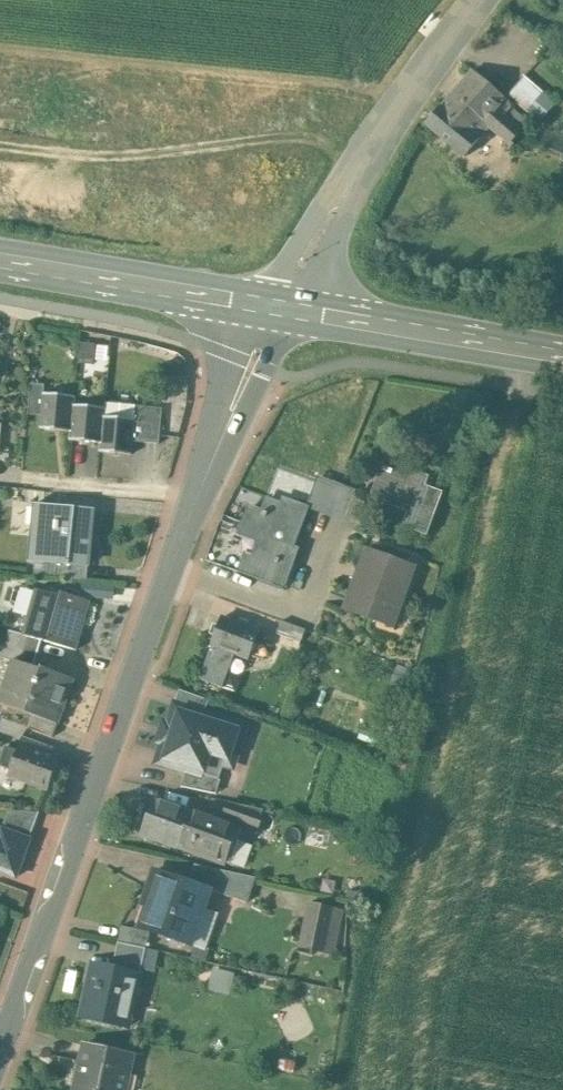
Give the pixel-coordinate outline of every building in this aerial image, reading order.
[(473,70),(425,124),(465,157),(489,128),(502,112),(497,108),(505,98),(473,70)] [(543,91),(524,75),(508,95),(527,110),(543,91)] [(502,112),(489,128),(510,146),(523,131),(502,112)] [(546,129),(541,144),(562,153),(562,135),(546,129)] [(45,385),(31,383),(28,414),(41,415),(43,393),(44,393),(45,385)] [(44,393),(43,393),(41,415),(40,429),(71,432),(73,405),(74,405),(75,396),(44,393)] [(135,406),(106,403),(105,403),(104,408),(105,408),(104,417),(101,443),(100,452),(131,455),(133,441),(135,419),(134,419),(135,406)] [(74,405),(73,405),(71,432),(70,440),(101,443),(104,417),(105,408),(104,408),(74,405)] [(162,408),(135,406),(134,419),(135,419),(133,441),(159,444),(162,408)] [(413,463),(393,456),(388,470),(384,469),(374,498),(410,511),(405,526),(426,534),(440,494),(423,488),(426,478),(410,472),(413,463)] [(341,489),(316,480),(307,506),(332,515),(341,489)] [(341,489),(332,515),(346,520),(355,494),(341,489)] [(60,495),(35,492),(33,505),(59,508),(60,495)] [(355,494),(346,520),(363,526),(373,500),(355,494)] [(263,539),(255,559),(246,556),(240,572),(238,571),(237,572),(283,589),(297,550),(292,548),(307,509),(283,500),(281,506),(266,500),(262,513),(249,508),(241,531),(263,539)] [(90,511),(33,506),(33,508),(44,508),(42,527),(36,527),(33,560),(57,562),(85,565),(90,511)] [(415,568),(367,549),(359,570),(363,571),(349,609),(345,608),(344,610),(393,628),(402,601),(400,600),(412,568),(414,569),(415,568)] [(85,565),(57,562),(56,577),(83,580),(85,565)] [(60,596),(36,589),(23,634),(23,635),(42,641),(76,650),(90,601),(61,593),(60,596)] [(258,632),(221,618),(212,644),(199,679),(220,687),(233,652),(249,658),(258,632)] [(305,629),(281,621),(276,633),(300,642),(305,629)] [(23,634),(10,630),(6,644),(38,653),(42,641),(23,635),(23,634)] [(38,653),(6,644),(1,658),(19,664),(19,662),(33,667),(38,653)] [(33,667),(19,662),(19,664),(5,706),(34,716),(58,724),(74,679),(41,668),(41,670),(33,667)] [(244,727),(204,714),(176,707),(158,762),(186,771),(210,777),(215,760),(232,765),(244,727)] [(58,724),(34,716),(29,728),(53,737),(58,724)] [(22,739),(17,752),(5,748),(0,763),(0,765),(11,769),(9,774),(49,789),(59,760),(50,757),(53,750),(22,739)] [(190,812),(155,800),(143,833),(178,846),(190,813),(190,812)] [(264,810),(229,802),(222,821),(236,826),(236,827),(250,832),(251,830),(258,826),(264,810)] [(222,821),(191,809),(190,812),(190,813),(178,846),(223,863),(236,827),(236,826),(222,821)] [(39,812),(9,810),(4,823),(32,833),(39,812)] [(0,835),(0,872),(16,878),(30,839),(3,829),(1,835),(0,835)] [(225,871),(194,865),(188,881),(211,889),(210,890),(217,893),(225,871)] [(188,881),(156,870),(149,890),(153,892),(140,931),(122,927),(118,943),(146,949),(147,947),(150,947),(150,945),(148,944),(150,932),(191,946),(210,890),(211,889),(188,881)] [(255,878),(225,871),(217,893),(247,903),(255,878)] [(334,910),(310,904),(301,946),(325,951),(334,910)] [(146,949),(118,943),(112,971),(142,977),(146,949)] [(213,964),(206,985),(226,991),(233,971),(213,964)] [(112,971),(95,968),(84,1019),(120,1026),(126,997),(138,999),(142,977),(112,971)] [(85,1050),(76,1089),(123,1089),(126,1080),(131,1081),(135,1061),(85,1050)]
